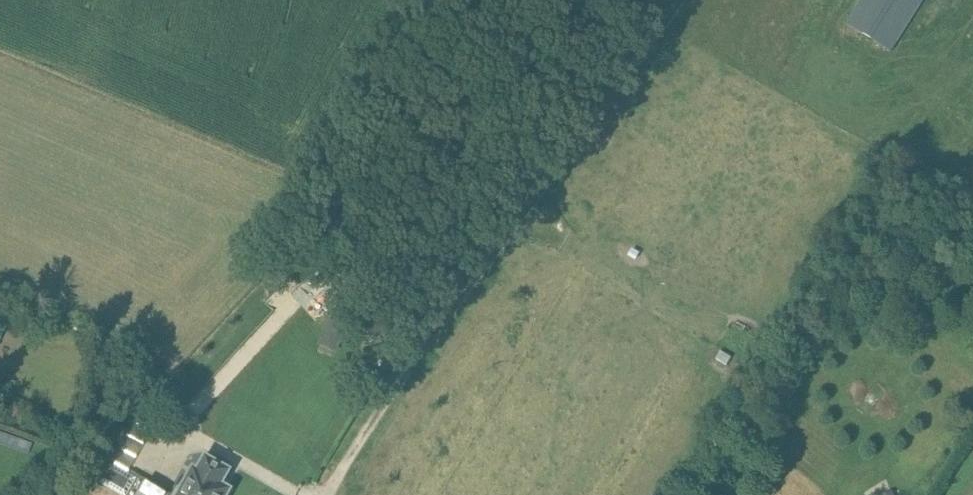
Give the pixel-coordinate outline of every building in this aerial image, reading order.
[(846,24),(892,53),(925,0),(861,0),(846,24)] [(336,353),(345,328),(329,322),(320,347),(336,353)] [(178,494),(221,494),(223,491),(227,493),(228,492),(219,487),(227,472),(204,459),(196,473),(191,471),(178,494)] [(122,494),(126,494),(136,477),(106,460),(95,479),(122,494)]
